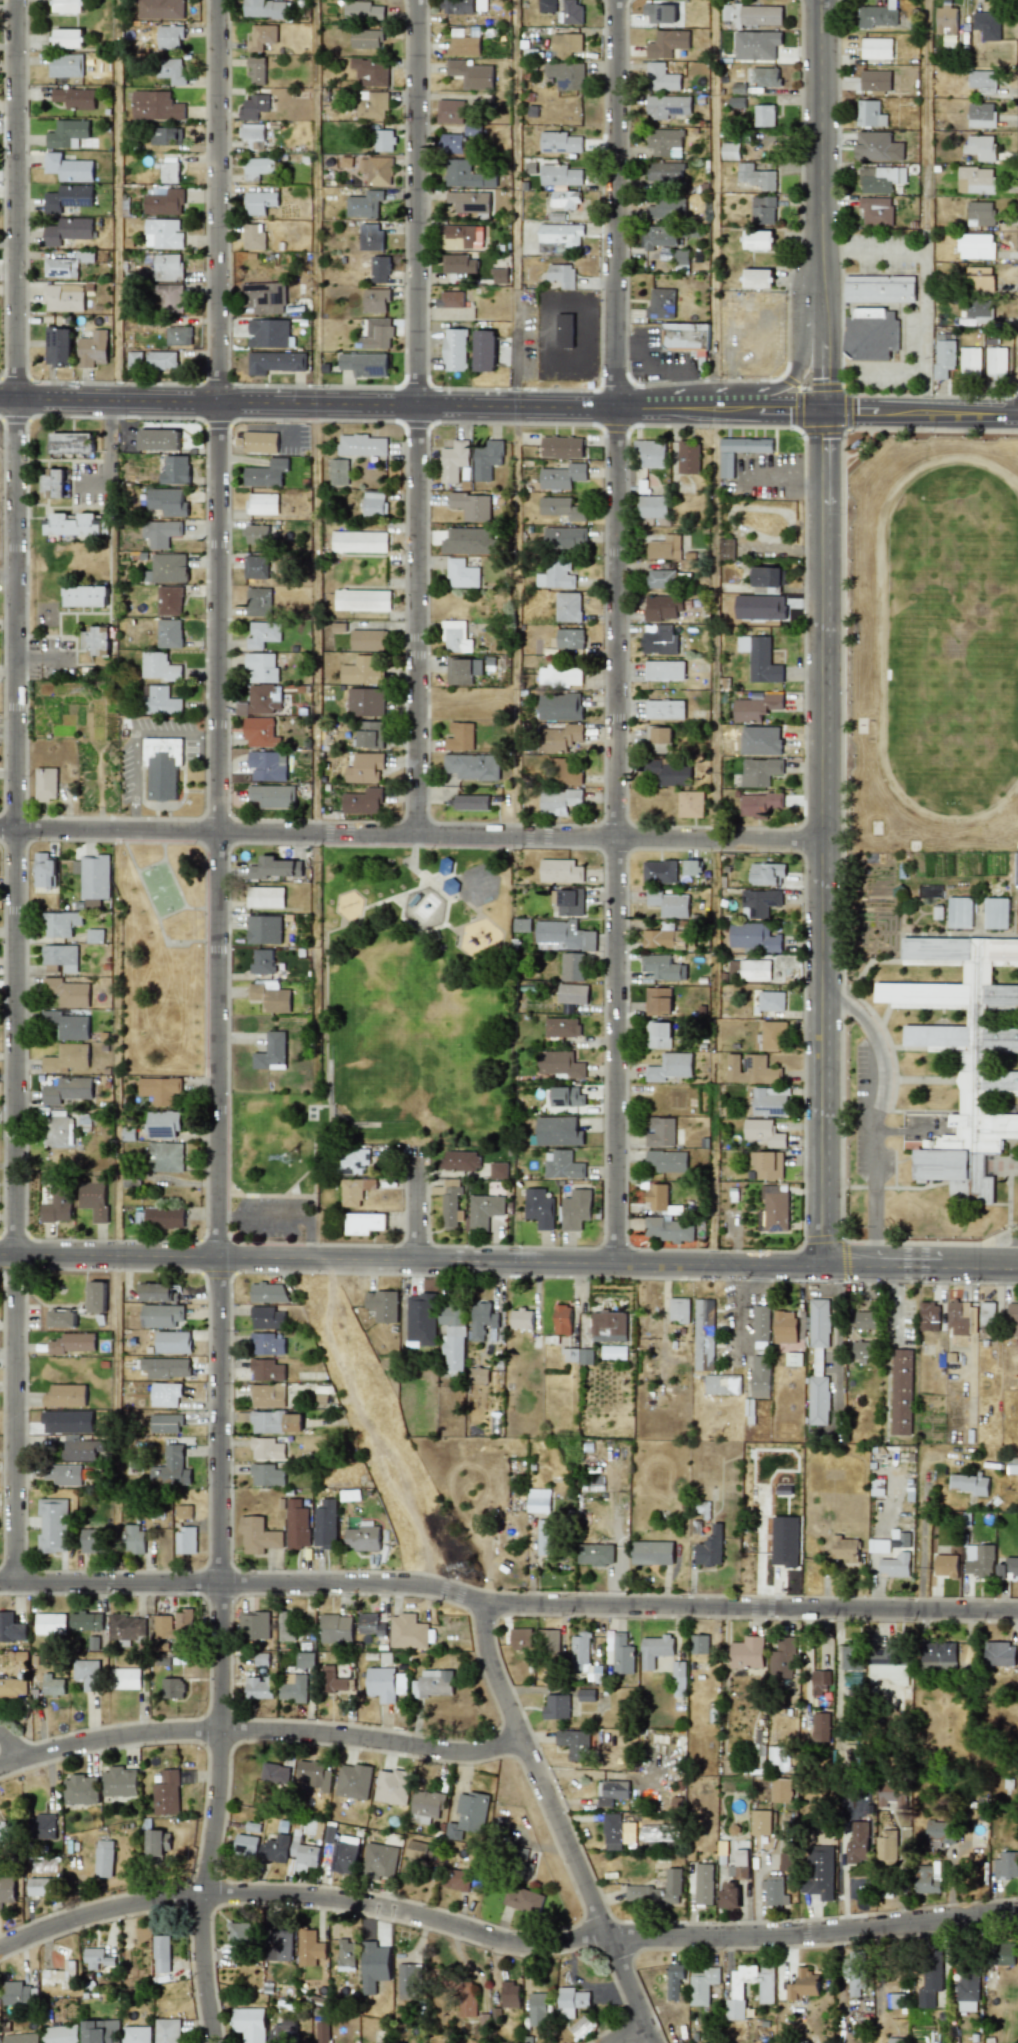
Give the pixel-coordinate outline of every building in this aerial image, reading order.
[(83,13),(83,0),(53,0),(53,12),(83,13)] [(138,18),(184,19),(184,0),(138,0),(138,18)] [(290,18),(291,1),(266,1),(266,0),(245,0),(244,17),(290,18)] [(473,0),(442,0),(442,13),(473,13),(473,0)] [(539,12),(556,11),(556,0),(538,0),(539,12)] [(384,6),(371,6),(372,2),(345,1),(344,19),(384,20),(384,6)] [(782,6),(722,5),(721,20),(731,20),(731,29),(741,30),(741,25),(782,25),(782,6)] [(897,27),(897,9),(894,9),(894,6),(857,5),(856,26),(897,27)] [(936,34),(957,34),(957,6),(936,7),(936,34)] [(973,30),(982,30),(982,41),(1001,40),(1000,12),(973,12),(973,30)] [(277,25),(252,25),(251,39),(248,39),(247,52),(263,52),(263,43),(277,44),(277,25)] [(158,49),(180,49),(180,39),(185,39),(184,26),(157,26),(158,49)] [(83,48),(83,29),(53,29),(53,48),(83,48)] [(351,48),(383,48),(383,30),(351,30),(351,48)] [(688,49),(688,31),(655,30),(655,43),(646,43),(646,59),(672,59),(672,49),(688,49)] [(775,60),(775,45),(782,45),(782,32),(734,32),(734,60),(775,60)] [(582,52),(581,34),(552,34),(552,60),(571,59),(571,53),(582,52)] [(861,59),(892,59),(892,38),(861,38),(861,59)] [(50,77),(83,76),(82,54),(49,55),(50,77)] [(250,85),(264,85),(265,57),(248,57),(247,69),(250,69),(250,85)] [(156,77),(171,78),(170,86),(184,86),(184,59),(156,58),(156,77)] [(361,86),(387,86),(388,60),(350,59),(350,68),(356,69),(356,78),(362,79),(361,86)] [(493,66),(466,65),(466,60),(447,60),(446,76),(463,76),(462,89),(492,89),(493,66)] [(557,91),(583,90),(583,62),(544,63),(544,78),(557,77),(557,91)] [(680,90),(679,74),(665,74),(664,62),(646,62),(646,90),(680,90)] [(778,68),(752,67),(751,85),(778,86),(778,68)] [(890,91),(890,71),(860,71),(860,90),(890,91)] [(968,87),(979,88),(979,93),(995,93),(995,71),(969,71),(968,87)] [(95,89),(52,88),(52,102),(66,102),(66,109),(94,110),(95,89)] [(171,91),(133,91),(132,119),(184,120),(185,103),(171,103),(171,91)] [(357,119),(386,118),(385,91),(357,92),(357,119)] [(239,116),(268,117),(268,96),(244,96),(244,109),(239,109),(239,116)] [(690,96),(647,96),(647,119),(668,119),(668,114),(690,114),(690,96)] [(437,122),(466,123),(466,101),(438,100),(437,122)] [(879,101),(857,100),(856,126),(886,127),(887,115),(879,114),(879,101)] [(995,104),(968,103),(968,127),(994,128),(995,104)] [(774,105),(754,105),(755,127),(775,126),(774,105)] [(47,148),(89,148),(89,120),(56,121),(56,132),(46,132),(47,148)] [(264,124),(239,125),(239,139),(248,139),(248,150),(265,150),(264,124)] [(150,145),(182,145),(183,128),(151,127),(150,145)] [(652,157),(681,157),(682,130),(646,129),(645,148),(652,148),(652,157)] [(375,151),(394,151),(394,130),(375,130),(375,151)] [(567,132),(540,131),(540,152),(581,152),(582,136),(567,136),(567,132)] [(903,143),(890,142),(891,132),(856,131),(855,160),(903,161),(903,143)] [(463,153),(462,134),(437,135),(437,154),(463,153)] [(995,136),(965,136),(965,154),(977,154),(977,161),(994,161),(995,136)] [(738,159),(739,143),(722,143),(721,159),(738,159)] [(61,160),(62,152),(45,152),(44,173),(59,174),(58,181),(93,182),(93,161),(61,160)] [(260,174),(275,173),(274,157),(245,158),(245,181),(260,180),(260,174)] [(367,174),(366,186),(391,186),(391,158),(359,157),(359,173),(367,174)] [(496,188),(496,173),(471,172),(471,159),(446,159),(445,187),(496,188)] [(160,183),(178,183),(178,162),(160,162),(160,183)] [(682,163),(650,162),(649,182),(681,183),(682,163)] [(752,171),(752,163),(737,163),(737,183),(761,183),(761,190),(775,191),(775,171),(752,171)] [(567,165),(540,164),(540,185),(582,185),(582,169),(567,169),(567,165)] [(906,168),(860,167),(859,193),(891,193),(892,184),(905,184),(906,168)] [(993,194),(994,168),(958,167),(957,193),(993,194)] [(61,206),(92,207),(93,185),(59,185),(58,193),(45,193),(45,214),(61,214),(61,206)] [(144,214),(183,215),(183,189),(145,188),(144,214)] [(347,197),(346,218),(377,218),(378,201),(383,201),(383,190),(365,190),(365,197),(347,197)] [(551,208),(578,208),(578,191),(551,192),(551,208)] [(278,192),(246,192),(246,215),(266,215),(266,206),(278,206),(278,192)] [(453,203),(452,212),(489,213),(489,192),(446,192),(446,203),(453,203)] [(775,197),(751,196),(751,224),(775,225),(775,197)] [(864,208),(863,224),(892,225),(892,198),(858,197),(858,208),(864,208)] [(646,218),(685,218),(685,199),(655,199),(655,206),(647,205),(646,218)] [(967,225),(993,226),(994,202),(967,201),(967,225)] [(43,246),(60,247),(61,239),(92,239),(92,218),(58,218),(58,226),(44,225),(43,246)] [(183,248),(183,232),(179,232),(179,219),(145,219),(145,248),(183,248)] [(243,250),(265,250),(265,232),(257,232),(258,225),(244,224),(243,250)] [(359,250),(383,251),(384,231),(378,231),(378,224),(360,224),(359,250)] [(538,251),(564,252),(564,247),(579,247),(579,236),(583,236),(583,225),(539,224),(538,251)] [(441,249),(482,249),(483,226),(442,225),(441,249)] [(641,250),(654,250),(654,246),(677,246),(676,226),(641,227),(641,250)] [(773,231),(743,231),(743,250),(772,250),(773,231)] [(993,259),(994,234),(958,234),(958,258),(993,259)] [(675,271),(688,271),(688,250),(674,250),(675,271)] [(182,254),(154,255),(155,281),(182,280),(182,254)] [(443,273),(477,273),(477,259),(469,259),(469,254),(442,255),(443,273)] [(389,257),(371,256),(370,282),(389,282),(389,257)] [(76,278),(77,259),(45,259),(44,277),(76,278)] [(573,264),(548,265),(548,281),(560,281),(560,290),(573,289),(573,264)] [(992,267),(966,267),(967,289),(993,289),(992,267)] [(494,283),(508,282),(507,268),(493,269),(494,283)] [(770,289),(771,270),(743,269),(743,288),(770,289)] [(844,302),(915,303),(915,276),(845,276),(844,302)] [(284,282),(241,284),(242,307),(254,307),(254,315),(285,313),(284,282)] [(83,312),(83,285),(45,284),(44,311),(83,312)] [(183,285),(151,284),(151,294),(161,294),(160,312),(183,313),(183,285)] [(674,318),(675,289),(650,288),(649,307),(645,307),(645,318),(674,318)] [(388,289),(364,289),(364,312),(388,312),(388,289)] [(463,291),(437,292),(437,308),(463,307),(463,291)] [(965,317),(975,317),(975,323),(992,323),(992,296),(965,296),(965,317)] [(847,316),(847,360),(889,361),(889,350),(897,350),(897,309),(853,309),(853,317),(847,316)] [(573,348),(572,313),(556,314),(557,348),(573,348)] [(390,348),(390,338),(392,338),(392,318),(367,318),(367,338),(362,339),(362,349),(390,348)] [(289,320),(249,319),(248,336),(249,336),(249,347),(294,348),(294,337),(288,337),(289,320)] [(707,352),(708,324),(663,323),(663,352),(707,352)] [(191,328),(167,327),(166,345),(191,345),(191,328)] [(71,328),(45,328),(44,366),(70,366),(71,328)] [(106,364),(106,330),(92,329),(91,338),(78,337),(77,367),(96,368),(96,363),(106,364)] [(466,329),(444,329),(445,371),(467,371),(466,329)] [(495,372),(496,331),(475,330),(474,371),(495,372)] [(935,340),(934,379),(948,380),(948,369),(955,369),(955,340),(935,340)] [(980,348),(960,348),(960,375),(980,375),(980,348)] [(1006,348),(986,348),(986,377),(1007,377),(1006,348)] [(177,351),(147,352),(148,369),(177,369),(177,351)] [(141,352),(128,352),(128,368),(141,369),(141,352)] [(249,376),(266,375),(266,371),(306,370),(305,352),(249,353),(249,376)] [(387,354),(340,353),(340,370),(353,370),(353,377),(387,377),(387,354)] [(138,450),(179,450),(179,430),(139,429),(138,450)] [(244,452),(277,453),(278,433),(245,432),(244,452)] [(93,455),(93,434),(51,433),(50,454),(93,455)] [(338,435),(338,455),(386,456),(387,436),(338,435)] [(583,438),(542,436),(541,457),(582,459),(583,438)] [(773,453),(773,439),(720,438),(720,478),(733,478),(734,452),(773,453)] [(441,448),(441,483),(458,483),(458,466),(468,466),(469,440),(453,440),(453,448),(441,448)] [(503,440),(486,440),(486,448),(474,448),(473,481),(491,481),(491,465),(502,465),(503,440)] [(640,467),(665,468),(665,441),(633,440),(633,451),(640,451),(640,467)] [(699,474),(699,441),(678,441),(677,473),(699,474)] [(165,456),(164,472),(160,472),(159,483),(188,484),(189,456),(165,456)] [(244,486),(282,487),(282,471),(288,471),(288,458),(270,457),(270,468),(244,467),(244,486)] [(330,486),(347,486),(348,460),(330,460),(330,486)] [(587,481),(586,463),(568,463),(568,468),(539,469),(540,489),(571,489),(571,481),(587,481)] [(42,492),(48,492),(48,498),(64,498),(63,469),(48,469),(49,475),(42,475),(42,492)] [(147,513),(187,513),(187,502),(182,502),(182,489),(148,488),(147,513)] [(386,491),(364,491),(363,514),(385,515),(386,491)] [(277,515),(278,494),(247,493),(247,514),(277,515)] [(449,508),(464,508),(463,522),(489,522),(490,494),(449,494),(449,508)] [(667,496),(637,496),(637,517),(667,518),(667,496)] [(539,514),(568,515),(567,520),(585,521),(585,507),(571,506),(571,498),(540,497),(539,514)] [(78,513),(78,520),(67,520),(67,515),(45,515),(45,535),(107,535),(107,520),(95,520),(95,513),(78,513)] [(181,521),(142,522),(142,538),(149,538),(149,549),(168,549),(168,536),(181,536),(181,521)] [(244,546),(268,547),(268,525),(245,525),(244,546)] [(491,528),(447,527),(447,539),(442,539),(441,554),(491,555),(491,528)] [(586,527),(544,528),(544,548),(587,547),(586,527)] [(387,553),(387,532),(331,531),(331,551),(387,553)] [(648,559),(680,558),(679,534),(664,534),(664,541),(647,541),(648,559)] [(719,560),(734,560),(734,539),(718,539),(719,560)] [(151,552),(185,552),(185,563),(187,563),(187,571),(187,578),(186,578),(186,580),(151,580),(151,579),(143,579),(143,569),(151,569),(151,552)] [(246,577),(246,583),(267,583),(268,554),(244,553),(244,577),(246,577)] [(448,587),(479,588),(480,568),(465,567),(465,558),(449,558),(448,587)] [(574,589),(575,576),(568,576),(569,561),(546,560),(545,574),(536,573),(535,587),(574,589)] [(647,588),(676,587),(675,562),(656,562),(657,570),(646,570),(647,588)] [(775,594),(776,586),(784,586),(785,568),(754,567),(753,593),(775,594)] [(157,585),(182,585),(181,603),(180,603),(180,608),(179,608),(179,611),(178,611),(178,613),(157,613),(157,585)] [(64,606),(106,607),(106,586),(64,586),(64,606)] [(248,586),(271,586),(270,614),(246,613),(246,588),(248,588),(248,586)] [(335,609),(390,611),(391,591),(335,589),(335,609)] [(581,622),(581,593),(556,592),(556,622),(581,622)] [(644,621),(682,620),(681,595),(644,596),(644,621)] [(158,620),(157,647),(181,648),(182,620),(158,620)] [(250,620),(281,620),(280,640),(263,639),(263,648),(246,647),(246,636),(252,636),(252,632),(250,632),(250,620)] [(466,639),(465,620),(441,621),(442,642),(445,642),(446,652),(472,652),(472,639),(466,639)] [(676,654),(677,633),(672,633),(672,624),(656,624),(656,632),(641,632),(640,654),(676,654)] [(109,628),(82,628),(83,655),(109,654),(109,628)] [(350,650),(385,651),(386,630),(351,629),(350,650)] [(584,630),(557,629),(556,648),(583,649),(584,630)] [(749,681),(782,682),(783,665),(770,665),(770,637),(737,636),(737,652),(750,652),(749,681)] [(142,679),(182,680),(182,665),(167,665),(167,652),(142,652),(142,679)] [(277,654),(246,653),(245,670),(250,670),(249,682),(276,683),(277,654)] [(341,665),(341,683),(381,684),(381,655),(355,655),(355,665),(341,665)] [(446,684),(472,685),(472,674),(481,675),(481,659),(447,658),(446,684)] [(684,661),(645,661),(645,680),(684,681),(684,661)] [(582,686),(582,666),(540,666),(540,686),(582,686)] [(281,713),(280,684),(248,685),(249,702),(235,702),(236,714),(281,713)] [(142,713),(182,714),(182,698),(168,698),(169,686),(142,685),(142,713)] [(347,716),(384,716),(384,689),(348,688),(347,716)] [(581,694),(540,693),(539,720),(581,721),(581,694)] [(734,722),(761,721),(761,711),(782,711),(782,693),(764,694),(764,699),(733,699),(734,722)] [(646,701),(646,719),(684,719),(684,700),(646,701)] [(245,746),(273,747),(273,718),(245,717),(245,746)] [(357,747),(383,748),(384,722),(358,721),(357,747)] [(473,723),(451,722),(450,738),(445,738),(444,750),(473,750),(473,723)] [(565,728),(538,729),(538,753),(566,752),(566,744),(583,743),(583,723),(564,723),(565,728)] [(671,744),(672,727),(646,726),(645,743),(671,744)] [(148,800),(176,800),(177,765),(182,765),(182,738),(143,738),(143,766),(148,766),(148,800)] [(252,781),(286,781),(286,752),(248,751),(248,768),(252,769),(252,781)] [(384,753),(354,753),(353,766),(345,766),(345,783),(378,783),(378,769),(384,769),(384,753)] [(443,773),(457,773),(457,780),(499,780),(499,755),(444,754),(443,773)] [(571,758),(549,758),(549,785),(582,784),(582,769),(572,769),(571,758)] [(769,787),(769,775),(783,775),(783,760),(742,759),(742,787),(769,787)] [(691,762),(645,762),(644,784),(691,785),(691,762)] [(35,800),(56,801),(57,768),(36,768),(35,800)] [(295,786),(248,785),(247,802),(259,802),(259,808),(294,808),(295,786)] [(342,793),(342,813),(382,813),(383,787),(365,787),(365,793),(342,793)] [(541,790),(540,814),(567,815),(567,805),(582,805),(582,791),(541,790)] [(678,818),(703,818),(703,791),(678,791),(678,818)] [(782,794),(740,793),(740,818),(770,818),(770,809),(782,810),(782,794)] [(488,810),(488,795),(453,795),(453,810),(488,810)] [(55,860),(47,860),(47,852),(34,853),(34,887),(55,887),(55,860)] [(266,877),(301,876),(301,860),(276,860),(276,855),(260,856),(260,865),(248,865),(248,879),(266,879),(266,877)] [(109,899),(110,857),(73,856),(72,873),(81,874),(80,898),(109,899)] [(540,881),(583,882),(583,867),(573,866),(573,860),(540,859),(540,881)] [(700,876),(700,860),(684,860),(684,875),(700,876)] [(676,861),(643,861),(642,883),(676,884),(676,861)] [(784,864),(751,863),(751,885),(783,885),(784,864)] [(455,893),(453,887),(455,886),(453,878),(442,881),(446,896),(455,893)] [(284,908),(284,887),(247,887),(247,908),(284,908)] [(557,890),(558,916),(584,915),(583,889),(557,890)] [(742,908),(749,907),(749,919),(768,918),(767,907),(781,906),(781,890),(741,891),(742,908)] [(688,894),(647,893),(647,906),(661,906),(660,917),(688,918),(688,894)] [(972,928),(972,897),(949,897),(948,928),(972,928)] [(1009,898),(985,898),(984,928),(1008,929),(1009,898)] [(44,912),(43,937),(71,938),(72,926),(82,927),(82,913),(44,912)] [(247,944),(281,944),(282,916),(248,916),(247,944)] [(513,931),(530,932),(530,919),(513,919),(513,931)] [(595,950),(595,930),(576,930),(576,921),(536,921),(536,950),(595,950)] [(781,935),(769,935),(768,923),(729,924),(730,948),(743,947),(743,953),(781,952),(781,935)] [(86,942),(102,942),(103,930),(87,930),(86,942)] [(993,1194),(985,1161),(1017,1153),(1017,1116),(983,1114),(985,1092),(1017,1094),(1017,1070),(991,1069),(992,1050),(1017,1051),(1017,984),(991,982),(992,963),(1017,965),(1017,940),(903,933),(901,963),(964,966),(963,986),(876,981),(875,1005),(904,1033),(904,1045),(948,1047),(940,1191),(993,1194)] [(43,945),(43,972),(57,973),(57,965),(63,965),(63,973),(77,973),(78,946),(43,945)] [(273,949),(252,949),(252,974),(272,974),(273,949)] [(561,981),(583,981),(583,953),(562,953),(561,981)] [(641,972),(653,972),(653,980),(685,980),(686,964),(670,964),(670,955),(642,954),(641,972)] [(770,980),(770,961),(729,960),(729,980),(770,980)] [(62,983),(62,977),(43,977),(43,993),(58,993),(59,1008),(89,1007),(88,983),(62,983)] [(290,990),(277,989),(278,981),(248,980),(248,1001),(263,1001),(263,1012),(290,1013),(290,990)] [(588,985),(558,984),(558,1003),(587,1004),(588,985)] [(670,1014),(671,988),(646,987),(645,1014),(670,1014)] [(785,1012),(785,992),(758,991),(758,1011),(785,1012)] [(89,1016),(61,1015),(61,1011),(42,1011),(42,1019),(57,1020),(56,1040),(88,1040),(89,1016)] [(580,1018),(545,1017),(545,1036),(579,1037),(580,1018)] [(784,1022),(762,1021),(762,1035),(754,1035),(754,1050),(784,1050),(784,1022)] [(670,1049),(671,1022),(645,1022),(645,1048),(670,1049)] [(285,1069),(285,1031),(266,1031),(266,1053),(252,1053),(252,1069),(285,1069)] [(41,1057),(41,1073),(68,1073),(68,1068),(88,1068),(88,1044),(58,1043),(58,1057),(41,1057)] [(571,1051),(538,1051),(537,1074),(555,1074),(555,1078),(584,1079),(585,1063),(571,1062),(571,1051)] [(692,1077),(692,1053),(661,1053),(661,1066),(645,1066),(644,1082),(664,1082),(664,1076),(692,1077)] [(780,1084),(780,1068),(766,1068),(766,1055),(742,1054),(727,1054),(726,1082),(780,1084)] [(61,1098),(91,1099),(92,1078),(53,1077),(53,1085),(42,1085),(42,1106),(61,1106),(61,1098)] [(153,1106),(174,1106),(174,1096),(181,1095),(181,1078),(138,1078),(139,1096),(153,1096),(153,1106)] [(578,1087),(552,1087),(552,1106),(584,1106),(584,1095),(578,1095),(578,1087)] [(753,1116),(789,1116),(789,1087),(753,1088),(753,1116)] [(180,1111),(147,1112),(148,1137),(175,1137),(175,1131),(181,1131),(180,1111)] [(537,1146),(583,1145),(582,1131),(576,1131),(576,1117),(536,1117),(537,1146)] [(644,1146),(674,1146),(674,1118),(650,1117),(649,1132),(645,1131),(644,1146)] [(786,1147),(786,1133),(774,1133),(774,1120),(744,1119),(744,1139),(767,1139),(767,1147),(786,1147)] [(183,1143),(148,1142),(147,1171),(182,1173),(183,1143)] [(370,1149),(338,1148),(338,1173),(364,1174),(364,1164),(369,1164),(370,1149)] [(584,1179),(584,1163),(571,1163),(572,1151),(545,1150),(544,1178),(584,1179)] [(441,1169),(479,1171),(479,1152),(442,1151),(441,1169)] [(686,1173),(686,1151),(645,1151),(645,1165),(656,1165),(656,1172),(686,1173)] [(750,1152),(750,1166),(756,1165),(757,1180),(783,1180),(782,1152),(750,1152)] [(490,1179),(507,1179),(507,1162),(490,1163),(490,1179)] [(105,1223),(106,1176),(91,1176),(91,1182),(79,1182),(79,1208),(93,1209),(92,1223),(105,1223)] [(361,1207),(362,1190),(376,1190),(376,1179),(342,1179),(341,1206),(361,1207)] [(442,1195),(442,1229),(457,1229),(457,1220),(463,1220),(463,1210),(457,1210),(457,1195),(460,1195),(460,1179),(443,1179),(443,1187),(431,1186),(431,1195),(442,1195)] [(41,1203),(40,1221),(70,1222),(71,1182),(52,1182),(52,1204),(41,1203)] [(668,1184),(648,1184),(647,1202),(650,1202),(650,1210),(667,1211),(668,1184)] [(779,1185),(760,1185),(760,1200),(765,1200),(765,1212),(758,1212),(758,1232),(788,1232),(788,1191),(779,1191),(779,1185)] [(553,1230),(554,1198),(545,1197),(545,1189),(526,1188),(525,1219),(537,1220),(537,1230),(553,1230)] [(563,1231),(581,1230),(581,1220),(592,1220),(590,1189),(571,1189),(571,1198),(561,1198),(563,1231)] [(488,1231),(488,1215),(504,1215),(504,1195),(469,1196),(470,1218),(465,1218),(466,1232),(488,1231)] [(185,1208),(145,1207),(145,1225),(184,1226),(185,1208)] [(345,1235),(370,1236),(370,1230),(385,1231),(386,1214),(346,1213),(345,1235)] [(645,1240),(694,1241),(694,1221),(671,1221),(671,1217),(645,1216),(645,1240)] [(106,1281),(89,1281),(88,1312),(105,1313),(106,1281)] [(173,1284),(138,1283),(138,1301),(178,1301),(178,1293),(173,1293),(173,1284)] [(251,1302),(285,1302),(285,1284),(251,1283),(251,1302)] [(397,1291),(365,1291),(365,1310),(375,1310),(375,1322),(397,1322),(397,1291)] [(407,1295),(406,1341),(419,1341),(419,1345),(434,1346),(435,1293),(419,1292),(419,1296),(407,1295)] [(688,1322),(689,1298),(669,1298),(669,1322),(688,1322)] [(714,1299),(695,1299),(694,1370),(713,1371),(714,1299)] [(810,1425),(828,1425),(828,1376),(822,1376),(822,1348),(829,1348),(829,1299),(809,1299),(809,1347),(810,1347),(810,1425)] [(949,1301),(948,1334),(969,1335),(970,1302),(949,1301)] [(931,1330),(931,1322),(940,1322),(939,1302),(919,1303),(919,1331),(931,1330)] [(994,1331),(995,1303),(981,1302),(980,1330),(994,1331)] [(471,1341),(485,1341),(485,1327),(498,1327),(499,1313),(491,1313),(491,1303),(472,1303),(471,1341)] [(1008,1303),(1007,1337),(1017,1337),(1017,1303),(1008,1303)] [(177,1328),(177,1322),(184,1322),(184,1305),(142,1304),(141,1327),(177,1328)] [(555,1334),(571,1334),(571,1305),(555,1305),(555,1334)] [(285,1312),(275,1312),(275,1307),(252,1306),(251,1328),(284,1329),(285,1312)] [(769,1306),(753,1306),(752,1342),(768,1342),(769,1306)] [(444,1373),(464,1373),(464,1307),(438,1307),(438,1325),(446,1325),(446,1335),(444,1335),(444,1373)] [(49,1327),(76,1327),(76,1310),(49,1309),(49,1327)] [(512,1309),(511,1329),(533,1329),(533,1309),(512,1309)] [(795,1343),(796,1311),(773,1311),(773,1343),(795,1343)] [(855,1329),(875,1329),(875,1311),(855,1311),(855,1329)] [(626,1312),(591,1313),(591,1335),(600,1335),(600,1341),(627,1341),(626,1312)] [(191,1353),(191,1331),(156,1332),(156,1353),(191,1353)] [(94,1351),(94,1333),(59,1333),(59,1341),(48,1341),(48,1354),(65,1354),(65,1351),(94,1351)] [(284,1355),(285,1338),(275,1338),(275,1333),(251,1333),(250,1354),(284,1355)] [(869,1363),(870,1342),(853,1341),(852,1362),(869,1363)] [(592,1364),(592,1349),(580,1348),(579,1363),(592,1364)] [(912,1349),(892,1349),(891,1435),(911,1435),(912,1349)] [(786,1364),(801,1364),(801,1353),(787,1353),(786,1364)] [(751,1398),(769,1398),(770,1356),(751,1356),(751,1398)] [(190,1358),(140,1359),(140,1370),(147,1370),(148,1378),(190,1377),(190,1358)] [(285,1381),(285,1365),(274,1364),(274,1359),(251,1359),(251,1380),(285,1381)] [(490,1383),(490,1369),(469,1368),(469,1382),(490,1383)] [(741,1375),(705,1375),(705,1394),(740,1395),(741,1375)] [(151,1406),(180,1407),(180,1383),(152,1383),(151,1406)] [(85,1407),(86,1385),(50,1384),(50,1394),(43,1394),(43,1406),(85,1407)] [(251,1407),(284,1407),(285,1385),(251,1385),(251,1407)] [(43,1434),(93,1433),(93,1411),(42,1412),(43,1434)] [(301,1432),(301,1413),(252,1412),(251,1432),(301,1432)] [(181,1415),(151,1414),(150,1432),(181,1433),(181,1415)] [(80,1440),(80,1435),(64,1435),(63,1461),(99,1461),(100,1441),(80,1440)] [(285,1460),(285,1443),(275,1443),(275,1438),(251,1438),(251,1459),(285,1460)] [(190,1484),(190,1469),(183,1469),(183,1445),(165,1445),(166,1466),(150,1467),(151,1485),(190,1484)] [(284,1486),(285,1469),(274,1469),(274,1464),(252,1463),(251,1485),(284,1486)] [(81,1466),(44,1465),(44,1479),(53,1479),(53,1485),(81,1486),(81,1466)] [(952,1474),(952,1490),(972,1490),(972,1496),(987,1496),(988,1477),(979,1477),(979,1475),(952,1474)] [(871,1481),(870,1494),(883,1495),(884,1482),(871,1481)] [(550,1489),(528,1488),(527,1512),(550,1513),(550,1489)] [(314,1508),(313,1546),(335,1547),(336,1499),(321,1498),(321,1508),(314,1508)] [(67,1499),(38,1499),(38,1516),(42,1516),(42,1534),(38,1534),(38,1552),(66,1552),(67,1499)] [(308,1548),(309,1507),(300,1507),(301,1499),(287,1499),(286,1548),(308,1548)] [(192,1519),(192,1505),(176,1505),(176,1519),(192,1519)] [(282,1531),(264,1531),(264,1516),(242,1516),(242,1554),(264,1554),(264,1548),(283,1548),(282,1531)] [(771,1566),(798,1567),(799,1516),(772,1516),(771,1566)] [(554,1556),(555,1520),(538,1519),(537,1556),(554,1556)] [(721,1565),(722,1523),(712,1523),(712,1539),(696,1539),(696,1564),(721,1565)] [(142,1524),(122,1525),(123,1553),(143,1553),(142,1524)] [(379,1549),(379,1527),(344,1528),(345,1550),(379,1549)] [(196,1528),(175,1528),(175,1554),(196,1553),(196,1528)] [(81,1553),(103,1553),(103,1529),(82,1529),(81,1553)] [(832,1558),(849,1559),(848,1563),(858,1563),(858,1539),(841,1539),(841,1535),(832,1535),(832,1558)] [(889,1553),(889,1540),(868,1539),(868,1552),(889,1553)] [(631,1564),(673,1564),(673,1542),(632,1541),(631,1564)] [(614,1545),(578,1544),(577,1564),(613,1565),(614,1545)] [(993,1545),(964,1545),(965,1576),(994,1576),(993,1545)] [(879,1559),(879,1575),(909,1576),(909,1552),(898,1551),(898,1559),(879,1559)] [(957,1555),(935,1555),(935,1577),(957,1577),(957,1555)] [(1005,1558),(1005,1564),(997,1564),(997,1580),(1015,1579),(1015,1576),(1017,1576),(1017,1557),(1005,1558)] [(155,1615),(154,1637),(193,1638),(193,1610),(174,1610),(174,1615),(155,1615)] [(26,1641),(26,1623),(13,1623),(13,1611),(0,1612),(0,1641),(26,1641)] [(239,1612),(239,1639),(269,1638),(268,1611),(239,1612)] [(279,1641),(295,1641),(294,1611),(278,1611),(279,1641)] [(102,1612),(70,1613),(71,1630),(102,1629),(102,1612)] [(65,1635),(66,1614),(36,1613),(35,1634),(65,1635)] [(377,1613),(358,1613),(359,1635),(385,1634),(385,1622),(377,1623),(377,1613)] [(390,1647),(427,1648),(428,1623),(415,1623),(415,1613),(399,1613),(399,1617),(390,1617),(390,1647)] [(109,1614),(109,1640),(120,1640),(120,1642),(146,1643),(146,1617),(127,1617),(127,1614),(109,1614)] [(320,1642),(352,1643),(352,1615),(321,1614),(320,1642)] [(512,1628),(511,1649),(531,1649),(532,1629),(512,1628)] [(539,1653),(559,1653),(559,1629),(539,1630),(539,1653)] [(633,1646),(626,1646),(626,1632),(612,1633),(613,1673),(634,1673),(633,1646)] [(572,1634),(572,1671),(589,1671),(589,1634),(572,1634)] [(691,1654),(709,1654),(708,1635),(691,1636),(691,1654)] [(763,1668),(763,1636),(744,1636),(744,1643),(730,1642),(730,1667),(763,1668)] [(642,1637),(641,1670),(655,1671),(655,1656),(673,1656),(673,1637),(642,1637)] [(777,1638),(776,1651),(770,1651),(769,1677),(794,1678),(795,1639),(777,1638)] [(842,1670),(861,1670),(862,1639),(843,1638),(842,1670)] [(956,1643),(921,1642),(921,1664),(956,1665),(956,1643)] [(1015,1642),(985,1642),(984,1665),(1015,1666),(1015,1642)] [(869,1680),(908,1681),(908,1665),(898,1665),(899,1647),(869,1647),(869,1680)] [(296,1667),(314,1668),(314,1653),(297,1652),(296,1667)] [(84,1692),(99,1692),(100,1661),(74,1660),(74,1681),(84,1681),(84,1692)] [(672,1697),(684,1697),(685,1661),(673,1661),(672,1697)] [(334,1665),(322,1665),(321,1692),(348,1693),(349,1679),(334,1678),(334,1665)] [(142,1689),(142,1669),(109,1668),(109,1689),(142,1689)] [(366,1668),(367,1696),(379,1696),(380,1704),(395,1703),(395,1668),(366,1668)] [(453,1670),(420,1669),(420,1680),(412,1680),(411,1696),(453,1696),(453,1670)] [(811,1695),(822,1695),(822,1687),(830,1687),(830,1671),(812,1670),(811,1695)] [(65,1679),(52,1679),(52,1674),(44,1673),(43,1694),(65,1695),(65,1679)] [(406,1694),(407,1674),(396,1673),(396,1694),(406,1694)] [(307,1703),(308,1674),(294,1674),(294,1683),(279,1683),(279,1699),(294,1700),(294,1703),(307,1703)] [(273,1699),(274,1677),(263,1677),(263,1678),(246,1677),(246,1698),(273,1699)] [(0,1679),(0,1695),(27,1695),(26,1678),(0,1679)] [(162,1698),(178,1698),(178,1678),(162,1679),(162,1698)] [(595,1689),(578,1689),(578,1701),(595,1701),(595,1689)] [(544,1719),(569,1719),(569,1695),(544,1695),(544,1719)] [(812,1742),(829,1742),(828,1713),(811,1713),(812,1742)] [(556,1746),(569,1746),(569,1761),(589,1761),(588,1731),(556,1731),(556,1746)] [(329,1794),(332,1771),(324,1770),(325,1763),(299,1760),(297,1778),(310,1780),(309,1786),(320,1788),(320,1793),(329,1794)] [(288,1784),(290,1767),(263,1763),(261,1781),(288,1784)] [(340,1763),(336,1796),(368,1800),(372,1767),(340,1763)] [(103,1797),(137,1796),(137,1770),(123,1770),(123,1768),(103,1768),(103,1797)] [(379,1768),(374,1801),(406,1806),(411,1773),(379,1768)] [(161,1769),(162,1784),(153,1784),(154,1815),(180,1814),(178,1769),(161,1769)] [(98,1776),(64,1777),(64,1804),(98,1804),(98,1776)] [(771,1802),(793,1802),(793,1779),(771,1778),(771,1802)] [(628,1781),(598,1781),(597,1807),(612,1807),(612,1798),(628,1799),(628,1781)] [(906,1806),(906,1784),(878,1785),(878,1807),(906,1806)] [(411,1813),(440,1818),(444,1794),(414,1789),(411,1813)] [(488,1795),(459,1791),(456,1813),(459,1814),(458,1824),(447,1822),(445,1838),(461,1840),(463,1831),(483,1833),(488,1795)] [(770,1811),(751,1810),(750,1836),(770,1837),(770,1811)] [(620,1814),(604,1814),(604,1850),(622,1850),(622,1844),(635,1844),(635,1822),(620,1822),(620,1814)] [(55,1815),(27,1815),(28,1839),(56,1838),(55,1815)] [(926,1842),(956,1843),(956,1821),(926,1820),(926,1842)] [(846,1863),(867,1864),(869,1822),(851,1821),(851,1841),(847,1841),(846,1863)] [(640,1840),(675,1839),(674,1825),(640,1825),(640,1840)] [(170,1831),(147,1830),(146,1864),(169,1864),(170,1831)] [(877,1837),(876,1860),(897,1861),(897,1830),(883,1830),(882,1837),(877,1837)] [(267,1839),(266,1845),(260,1843),(258,1858),(286,1863),(291,1835),(277,1833),(276,1840),(267,1839)] [(257,1857),(257,1836),(236,1835),(235,1856),(257,1857)] [(359,1838),(336,1835),(331,1871),(355,1874),(359,1838)] [(300,1837),(293,1836),(290,1861),(318,1864),(320,1847),(299,1845),(300,1837)] [(113,1877),(114,1841),(97,1840),(95,1877),(113,1877)] [(430,1861),(433,1845),(409,1840),(406,1856),(430,1861)] [(394,1881),(400,1848),(367,1842),(361,1875),(394,1881)] [(833,1901),(834,1846),(806,1846),(805,1894),(820,1894),(820,1901),(833,1901)] [(993,1878),(1017,1878),(1017,1872),(1017,1852),(1000,1852),(1000,1859),(994,1859),(993,1878)] [(713,1864),(695,1864),(695,1904),(713,1905),(713,1864)] [(916,1894),(941,1893),(940,1867),(916,1868),(916,1894)] [(666,1887),(626,1886),(626,1903),(681,1903),(681,1868),(666,1868),(666,1887)] [(471,1890),(472,1871),(443,1869),(442,1889),(471,1890)] [(14,1876),(0,1877),(0,1912),(2,1912),(2,1903),(15,1903),(14,1876)] [(784,1877),(760,1877),(760,1888),(766,1888),(765,1905),(788,1905),(789,1895),(783,1895),(784,1877)] [(28,1896),(54,1895),(54,1878),(28,1878),(28,1896)] [(502,1903),(537,1915),(544,1896),(509,1883),(502,1903)] [(719,1890),(719,1908),(738,1908),(739,1883),(726,1883),(725,1890),(719,1890)] [(248,1958),(249,1922),(227,1922),(227,1947),(232,1947),(232,1957),(248,1958)] [(292,1961),(293,1930),(273,1930),(272,1960),(292,1961)] [(298,1966),(316,1966),(316,1958),(326,1958),(325,1942),(316,1942),(316,1930),(298,1930),(298,1966)] [(154,1972),(170,1972),(170,1936),(154,1936),(154,1972)] [(338,1940),(337,1965),(354,1966),(356,1941),(338,1940)] [(115,1957),(104,1957),(104,1948),(85,1948),(85,1969),(99,1969),(99,1965),(115,1965),(115,1957)] [(849,1979),(849,1996),(860,1997),(860,1990),(865,1990),(866,1951),(845,1951),(845,1979),(849,1979)] [(918,2008),(935,2008),(935,1992),(942,1992),(943,1951),(924,1951),(924,1988),(918,1988),(918,2008)] [(1014,1966),(1015,1953),(992,1952),(991,1965),(1014,1966)] [(76,1961),(65,1960),(65,1970),(43,1970),(42,1984),(62,1984),(62,1988),(75,1989),(76,1961)] [(684,1980),(684,1963),(668,1962),(667,2000),(679,2000),(680,1980),(684,1980)] [(774,2003),(774,1962),(759,1962),(759,1967),(732,1967),(732,2000),(726,2000),(726,2020),(745,2020),(745,1982),(760,1982),(760,2003),(774,2003)] [(397,1964),(398,2001),(418,2001),(417,1964),(397,1964)] [(720,1967),(703,1967),(703,1972),(690,1972),(690,2005),(709,2006),(709,1984),(719,1984),(720,1967)] [(788,1983),(787,2001),(801,2001),(801,1996),(819,1996),(819,1975),(810,1974),(810,1967),(797,1967),(797,1984),(788,1983)] [(502,2008),(519,2008),(519,1981),(502,1981),(502,2008)] [(3,1983),(3,2004),(33,2005),(33,1983),(3,1983)] [(589,1992),(575,1992),(575,1988),(559,1988),(558,2019),(575,2019),(575,2007),(589,2007),(589,1992)] [(528,1993),(529,2026),(548,2025),(547,1993),(528,1993)] [(905,1993),(890,1994),(891,2009),(905,2008),(905,1993)] [(233,2008),(232,2032),(243,2032),(243,2042),(264,2042),(265,2009),(233,2008)] [(179,2019),(156,2019),(156,2042),(179,2042),(179,2019)] [(83,2042),(120,2042),(119,2020),(82,2021),(83,2042)] [(328,2022),(316,2022),(316,2042),(329,2042),(328,2022)] [(77,2024),(42,2028),(44,2042),(79,2042),(77,2024)] [(123,2026),(123,2042),(150,2042),(150,2027),(123,2026)] [(4,2042),(39,2042),(39,2034),(4,2035),(4,2042)]
